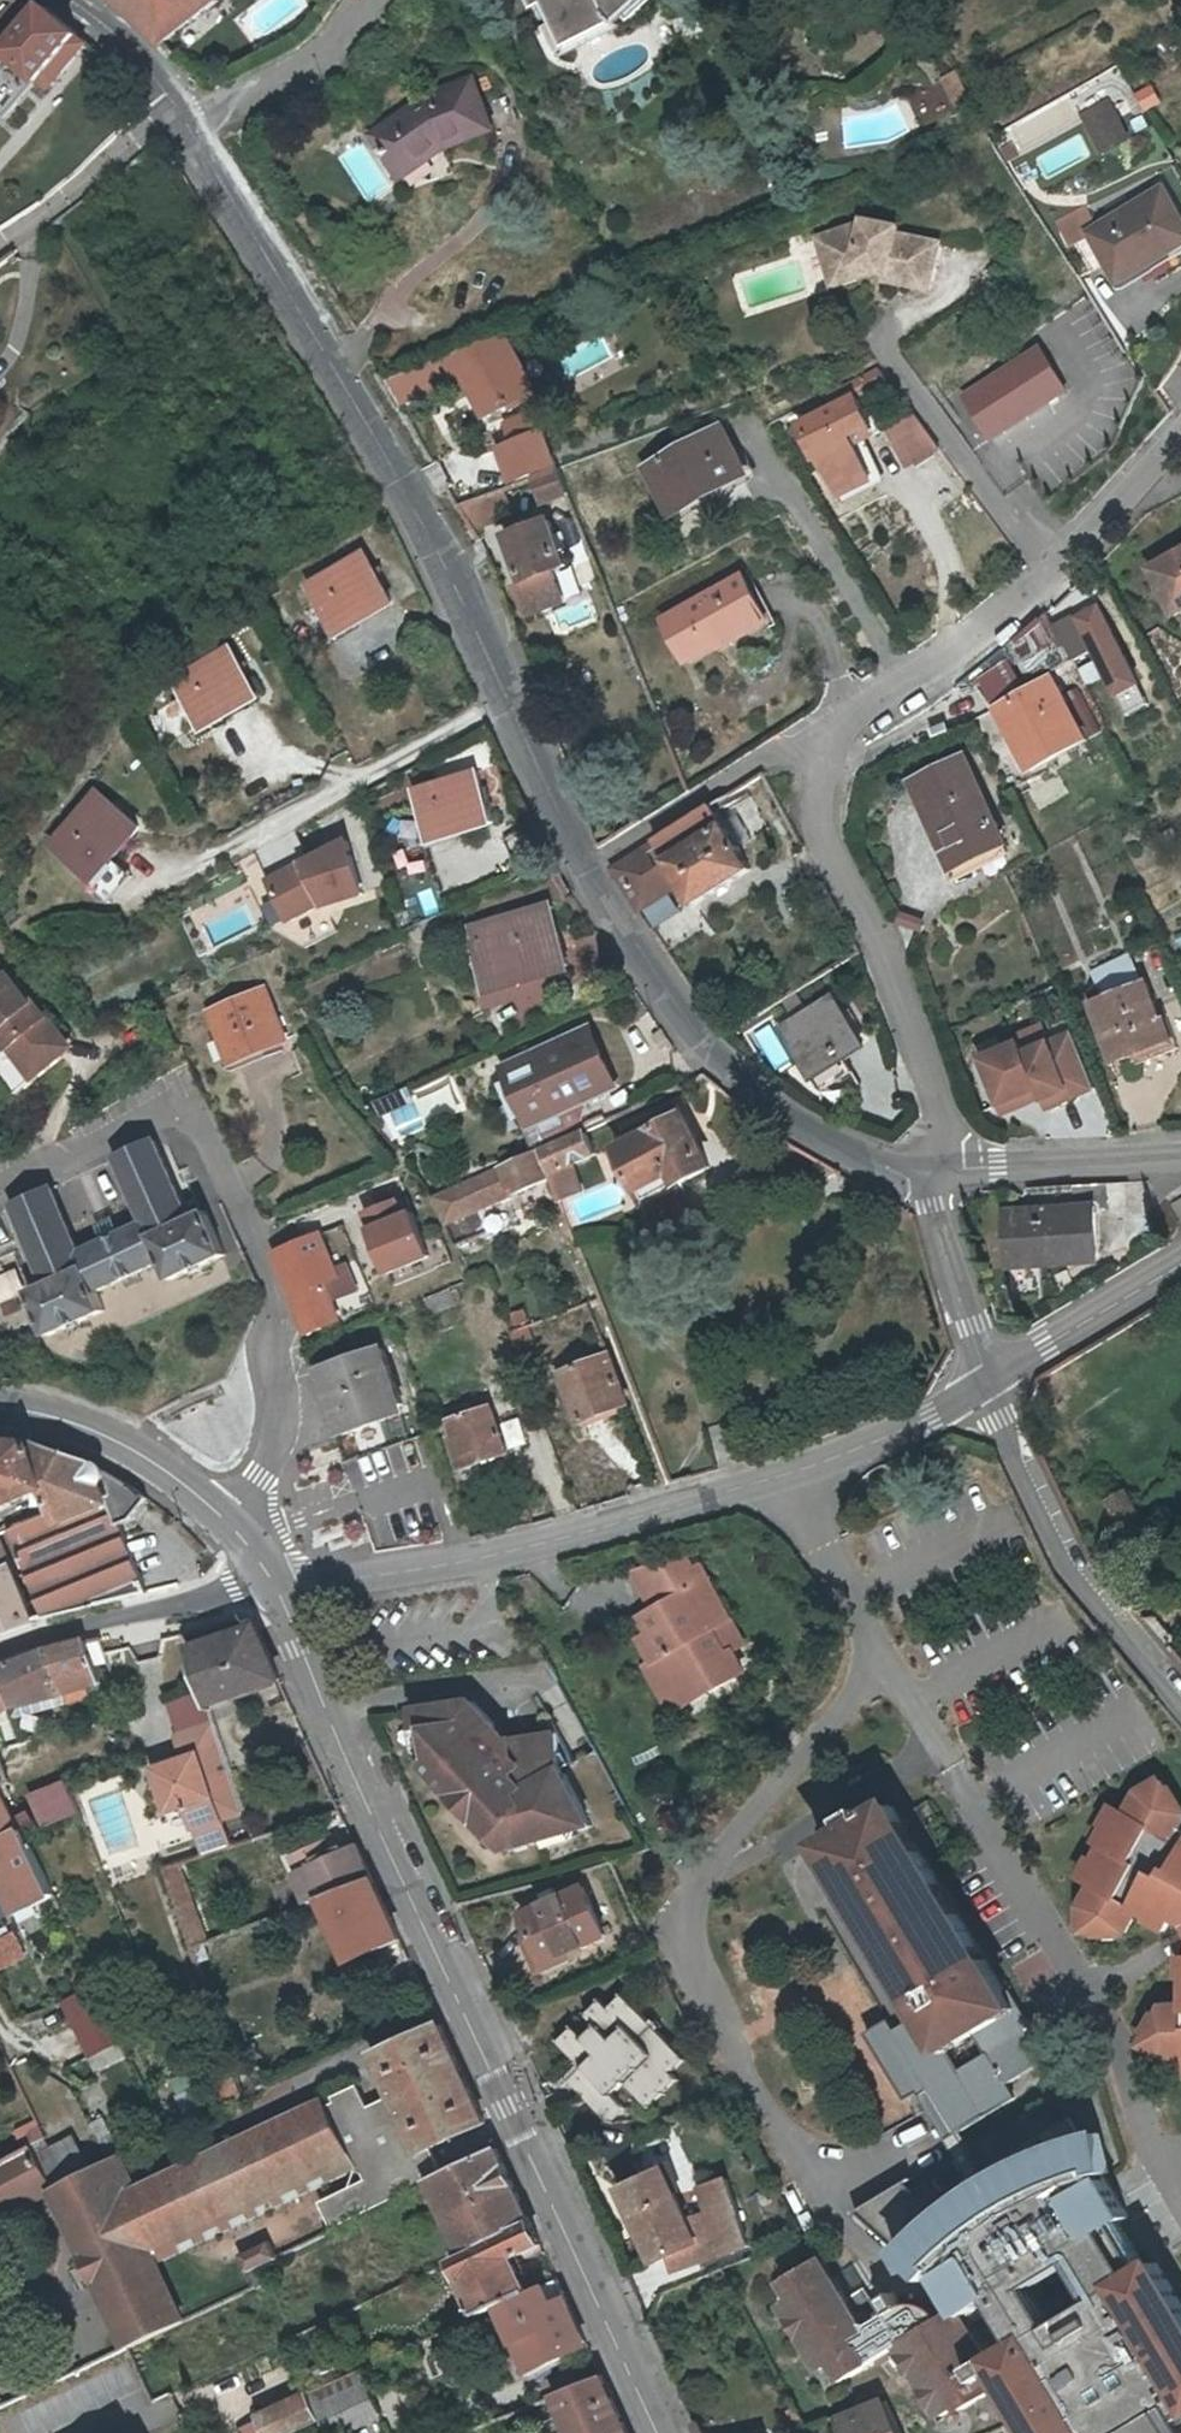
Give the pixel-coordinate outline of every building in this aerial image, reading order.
[(135,20),(156,41),(166,51),(219,1),(218,0),(111,0),(135,20)] [(568,41),(611,19),(617,24),(639,0),(547,0),(568,41)] [(31,82),(33,84),(78,36),(41,5),(32,3),(27,9),(33,14),(28,20),(13,5),(0,18),(0,90),(12,101),(31,82)] [(957,107),(974,98),(960,72),(944,81),(957,107)] [(406,180),(446,147),(490,125),(471,78),(424,99),(374,139),(406,180)] [(1150,114),(1168,106),(1159,85),(1141,92),(1150,114)] [(12,101),(0,90),(0,113),(12,101)] [(1115,94),(1083,112),(1108,155),(1139,137),(1115,94)] [(1096,229),(1126,280),(1180,247),(1180,204),(1170,185),(1096,229)] [(1081,205),(1054,221),(1069,245),(1086,235),(1085,233),(1082,228),(1085,226),(1092,223),(1081,205)] [(811,235),(822,266),(845,258),(851,275),(870,268),(881,270),(880,276),(925,286),(934,239),(890,230),(892,223),(856,216),(856,218),(811,235)] [(827,283),(851,275),(845,258),(822,266),(827,283)] [(482,411),(537,389),(504,332),(494,336),(447,356),(457,371),(482,411)] [(1041,345),(965,394),(993,441),(1072,391),(1041,345)] [(802,422),(823,465),(883,435),(862,392),(802,422)] [(913,472),(946,453),(919,404),(885,423),(913,472)] [(547,410),(509,425),(516,442),(505,448),(518,479),(559,464),(548,437),(547,410)] [(716,419),(644,461),(671,508),(690,497),(689,496),(726,474),(727,476),(744,466),(716,419)] [(538,481),(548,507),(574,497),(564,471),(563,472),(538,481)] [(484,529),(511,518),(501,494),(469,507),(484,529)] [(549,518),(509,534),(527,578),(516,583),(529,612),(565,597),(553,568),(566,562),(549,518)] [(368,550),(310,584),(341,639),(400,605),(368,550)] [(1150,569),(1179,621),(1180,620),(1180,552),(1150,569)] [(742,579),(666,618),(687,657),(726,637),(727,640),(764,622),(742,579)] [(1105,603),(1078,618),(1122,701),(1150,686),(1105,603)] [(591,604),(561,612),(565,626),(594,617),(591,604)] [(1052,621),(1009,647),(1030,683),(1073,659),(1052,621)] [(234,651),(180,679),(205,725),(222,716),(224,719),(261,699),(234,651)] [(982,677),(1000,707),(1032,688),(1015,658),(982,677)] [(1059,675),(998,710),(1036,776),(1097,741),(1059,675)] [(970,754),(911,783),(957,875),(1016,846),(970,754)] [(479,769),(417,789),(435,844),(497,825),(479,769)] [(95,782),(48,834),(87,868),(100,853),(103,855),(136,819),(95,782)] [(701,910),(762,871),(717,801),(615,866),(644,912),(686,886),(701,910)] [(304,863),(272,882),(296,927),(328,911),(369,898),(350,839),(304,863)] [(479,962),(485,960),(493,985),(566,962),(547,902),(476,925),(480,939),(473,942),(479,962)] [(4,1077),(15,1090),(57,1055),(59,1031),(28,996),(26,998),(15,985),(18,983),(4,968),(2,970),(0,971),(0,1072),(4,1077)] [(1113,1055),(1130,1049),(1134,1059),(1177,1042),(1161,1000),(1155,1002),(1144,976),(1090,996),(1113,1055)] [(267,987),(206,1013),(232,1071),(293,1045),(267,987)] [(839,994),(782,1027),(814,1083),(871,1050),(839,994)] [(981,1057),(1005,1117),(1046,1101),(1050,1112),(1099,1092),(1075,1031),(1053,1039),(1046,1022),(1028,1029),(1035,1046),(1029,1048),(1024,1040),(981,1057)] [(771,1024),(755,1033),(778,1070),(793,1061),(771,1024)] [(505,1065),(511,1081),(530,1124),(532,1123),(541,1145),(574,1131),(583,1102),(622,1084),(593,1025),(505,1065)] [(522,1127),(530,1124),(511,1081),(503,1084),(522,1127)] [(628,1158),(651,1198),(686,1179),(693,1192),(722,1177),(686,1113),(643,1136),(649,1145),(628,1158)] [(535,1147),(546,1171),(565,1163),(589,1153),(578,1128),(574,1131),(541,1145),(535,1147)] [(147,1226),(81,1256),(53,1191),(16,1208),(51,1286),(32,1295),(52,1340),(107,1314),(98,1296),(164,1265),(173,1285),(228,1259),(209,1215),(192,1223),(156,1143),(118,1161),(147,1226)] [(476,1204),(547,1174),(546,1171),(535,1147),(430,1191),(456,1242),(486,1228),(476,1204)] [(576,1189),(565,1163),(546,1171),(547,1174),(557,1197),(576,1189)] [(1128,1185),(1077,1187),(1078,1205),(1104,1204),(1105,1210),(1129,1209),(1128,1185)] [(400,1200),(367,1214),(394,1278),(437,1260),(417,1213),(407,1217),(400,1200)] [(1009,1271),(1107,1267),(1105,1210),(1104,1204),(1078,1205),(1006,1208),(1009,1271)] [(323,1234),(273,1255),(311,1341),(347,1325),(338,1304),(330,1285),(343,1279),(338,1268),(323,1234)] [(349,1263),(338,1268),(343,1279),(330,1285),(338,1304),(362,1293),(349,1263)] [(389,1348),(318,1373),(342,1443),(414,1417),(389,1348)] [(612,1357),(565,1376),(585,1426),(632,1407),(612,1357)] [(490,1410),(453,1423),(468,1468),(506,1455),(490,1410)] [(748,1457),(735,1416),(709,1423),(722,1464),(748,1457)] [(31,1584),(43,1613),(148,1589),(116,1522),(126,1508),(116,1483),(110,1470),(28,1436),(0,1436),(0,1504),(45,1484),(52,1501),(6,1521),(31,1584)] [(1131,1497),(1110,1507),(1123,1533),(1144,1523),(1131,1497)] [(34,1618),(33,1615),(20,1588),(7,1563),(9,1561),(0,1543),(0,1630),(34,1618)] [(710,1630),(720,1625),(689,1569),(681,1557),(640,1580),(655,1607),(640,1616),(649,1632),(640,1637),(654,1660),(666,1683),(677,1688),(682,1697),(704,1684),(709,1693),(744,1673),(732,1651),(725,1656),(710,1630)] [(696,1565),(689,1569),(720,1625),(728,1620),(696,1565)] [(43,1613),(31,1584),(20,1588),(33,1615),(43,1613)] [(211,1694),(281,1668),(261,1616),(192,1641),(211,1694)] [(743,1645),(728,1620),(720,1625),(710,1630),(725,1656),(732,1651),(743,1645)] [(61,1695),(89,1687),(101,1684),(86,1640),(47,1650),(61,1695)] [(47,1650),(0,1667),(0,1684),(10,1709),(61,1695),(47,1650)] [(672,1714),(709,1693),(704,1684),(682,1697),(677,1688),(666,1683),(654,1660),(645,1665),(672,1714)] [(10,1709),(0,1684),(0,1713),(10,1709)] [(92,1698),(89,1687),(61,1695),(64,1706),(92,1698)] [(568,1759),(563,1726),(510,1734),(507,1735),(506,1736),(496,1726),(500,1722),(500,1716),(478,1692),(419,1701),(422,1723),(432,1722),(437,1751),(429,1758),(448,1779),(454,1785),(458,1784),(461,1781),(492,1814),(486,1819),(493,1827),(495,1830),(509,1845),(545,1835),(582,1825),(599,1820),(590,1803),(568,1761),(568,1759)] [(10,1709),(0,1713),(0,1752),(25,1744),(10,1709)] [(177,1736),(185,1760),(154,1772),(171,1814),(186,1809),(196,1829),(199,1828),(223,1819),(246,1811),(214,1722),(177,1736)] [(1180,1807),(1171,1792),(1170,1793),(1163,1781),(1142,1793),(1130,1816),(1120,1810),(1111,1829),(1109,1828),(1100,1845),(1105,1848),(1097,1863),(1100,1864),(1089,1882),(1096,1887),(1083,1908),(1086,1932),(1098,1931),(1098,1928),(1117,1927),(1116,1931),(1129,1932),(1140,1912),(1154,1920),(1155,1917),(1172,1927),(1176,1918),(1180,1920),(1180,1806),(1180,1807)] [(81,1818),(68,1786),(41,1797),(53,1828),(80,1818),(81,1818)] [(21,1834),(6,1800),(0,1787),(0,1842),(21,1834)] [(1171,1792),(1180,1807),(1180,1806),(1180,1801),(1174,1789),(1171,1792)] [(936,2007),(906,2025),(965,2124),(969,2122),(1025,2088),(1015,2071),(1058,2044),(1037,2009),(1033,2012),(902,1794),(886,1804),(884,1800),(876,1805),(874,1802),(853,1815),(858,1822),(833,1837),(936,2007)] [(1106,1826),(1109,1828),(1111,1829),(1120,1810),(1115,1808),(1106,1826)] [(223,1819),(199,1828),(209,1858),(234,1849),(223,1819)] [(21,1834),(0,1842),(0,1883),(14,1915),(55,1898),(24,1832),(21,1834)] [(334,1861),(332,1856),(324,1841),(292,1856),(300,1873),(306,1871),(321,1902),(374,1880),(358,1845),(341,1852),(343,1857),(334,1861)] [(341,1852),(332,1856),(334,1861),(343,1857),(341,1852)] [(1083,1879),(1089,1882),(1100,1864),(1097,1863),(1093,1860),(1083,1879)] [(180,1911),(193,1906),(179,1869),(167,1874),(180,1911)] [(310,1907),(321,1902),(306,1871),(300,1873),(296,1875),(310,1907)] [(402,1940),(374,1880),(321,1902),(310,1907),(305,1909),(311,1923),(330,1917),(353,1963),(402,1940)] [(583,1889),(523,1916),(544,1964),(605,1936),(583,1889)] [(1169,1933),(1172,1927),(1155,1917),(1154,1920),(1151,1924),(1169,1933)] [(209,1948),(198,1918),(185,1924),(195,1953),(209,1948)] [(1116,1936),(1116,1931),(1117,1927),(1098,1928),(1098,1931),(1098,1936),(1116,1936)] [(0,1940),(0,1957),(21,1948),(15,1934),(0,1940)] [(63,2000),(73,2022),(106,2008),(96,1986),(63,2000)] [(653,2112),(684,2084),(676,2075),(690,2062),(625,1991),(609,2005),(601,1996),(558,2037),(586,2066),(578,2074),(593,2089),(584,2097),(612,2127),(628,2113),(615,2099),(628,2086),(642,2100),(653,2112)] [(1167,2008),(1162,2016),(1164,2020),(1153,2035),(1151,2036),(1147,2042),(1151,2050),(1165,2057),(1180,2057),(1180,2007),(1167,2008)] [(106,2008),(73,2022),(88,2056),(121,2043),(106,2008)] [(1146,2033),(1151,2036),(1153,2035),(1164,2020),(1162,2016),(1156,2016),(1146,2033)] [(385,2075),(395,2098),(420,2153),(423,2152),(435,2146),(487,2123),(441,2025),(375,2055),(385,2075)] [(127,2056),(121,2043),(88,2056),(94,2070),(127,2056)] [(245,2097),(239,2080),(235,2068),(218,2074),(229,2105),(245,2097)] [(262,2070),(239,2080),(245,2097),(269,2085),(262,2070)] [(56,2188),(52,2190),(55,2196),(127,2345),(184,2318),(158,2263),(151,2250),(349,2154),(354,2163),(358,2163),(366,2178),(320,2200),(334,2228),(431,2180),(435,2179),(423,2152),(420,2153),(395,2098),(370,2110),(360,2087),(337,2099),(340,2105),(328,2109),(325,2104),(138,2195),(120,2157),(108,2163),(90,2172),(56,2188)] [(193,2088),(179,2094),(189,2118),(203,2111),(193,2088)] [(24,2126),(32,2145),(46,2138),(37,2119),(24,2126)] [(852,2215),(853,2219),(895,2258),(929,2226),(956,2203),(986,2183),(1017,2165),(1048,2152),(1073,2143),(1081,2139),(1068,2119),(983,2169),(969,2122),(965,2124),(948,2140),(969,2176),(947,2191),(938,2180),(916,2195),(906,2183),(855,2212),(852,2215)] [(926,2287),(941,2279),(935,2272),(954,2252),(970,2238),(987,2226),(1004,2214),(1026,2203),(1049,2191),(1072,2182),(1095,2175),(1099,2182),(1105,2181),(1115,2177),(1103,2134),(1081,2139),(1073,2143),(1048,2152),(1017,2165),(986,2183),(956,2203),(929,2226),(895,2258),(926,2287)] [(32,2145),(38,2156),(52,2150),(46,2138),(32,2145)] [(74,2140),(52,2150),(38,2156),(56,2188),(90,2172),(74,2140)] [(7,2213),(10,2219),(24,2212),(21,2206),(33,2199),(30,2194),(49,2184),(52,2190),(56,2188),(38,2156),(32,2145),(0,2162),(0,2216),(7,2213)] [(435,2146),(423,2152),(435,2179),(448,2173),(441,2158),(435,2146)] [(431,2180),(460,2244),(464,2253),(533,2221),(498,2148),(448,2173),(435,2179),(431,2180)] [(356,2169),(354,2163),(349,2154),(151,2250),(158,2263),(356,2169)] [(660,2258),(673,2251),(690,2242),(698,2259),(704,2256),(752,2238),(732,2174),(705,2186),(714,2205),(691,2215),(667,2164),(624,2183),(660,2258)] [(1132,2225),(1105,2181),(1099,2182),(1095,2175),(1072,2182),(1049,2191),(1026,2203),(1004,2214),(987,2226),(970,2238),(954,2252),(935,2272),(941,2279),(958,2308),(966,2323),(1132,2225)] [(24,2212),(55,2196),(52,2190),(49,2184),(30,2194),(33,2199),(21,2206),(24,2212)] [(10,2219),(7,2213),(0,2216),(0,2224),(10,2219)] [(482,2315),(503,2304),(532,2292),(516,2260),(544,2246),(538,2233),(533,2221),(464,2253),(451,2259),(449,2261),(452,2269),(458,2266),(482,2315)] [(1002,2383),(1032,2432),(1180,2432),(1180,2305),(1132,2225),(966,2323),(958,2308),(939,2318),(932,2309),(920,2306),(913,2306),(907,2307),(901,2308),(870,2326),(860,2321),(824,2260),(789,2279),(800,2299),(785,2307),(820,2367),(837,2359),(846,2373),(898,2343),(940,2410),(958,2402),(962,2407),(1002,2383)] [(276,2257),(269,2242),(240,2257),(247,2271),(248,2270),(276,2257)] [(677,2272),(698,2259),(690,2242),(673,2251),(677,2272)] [(451,2259),(464,2253),(460,2244),(451,2249),(449,2254),(451,2259)] [(562,2278),(532,2292),(503,2304),(535,2371),(560,2359),(558,2356),(591,2340),(562,2278)] [(605,2377),(558,2396),(574,2432),(630,2432),(605,2377)] [(317,2406),(323,2418),(327,2432),(352,2432),(383,2418),(367,2384),(317,2406)] [(317,2406),(311,2393),(310,2392),(260,2415),(268,2432),(292,2432),(319,2420),(323,2418),(317,2406)] [(886,2406),(839,2422),(844,2432),(900,2432),(886,2406)]
